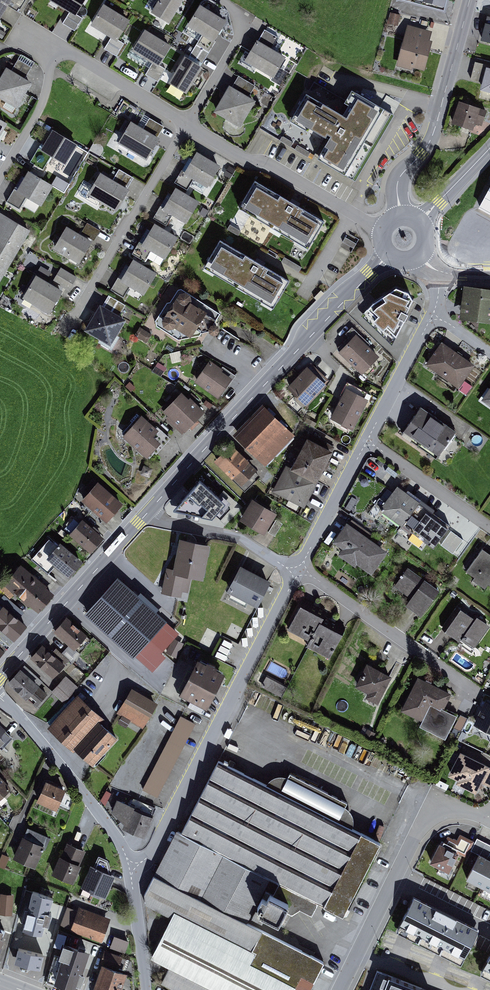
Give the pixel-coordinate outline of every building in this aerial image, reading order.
[(8,5),(19,12),(26,0),(0,0),(0,18),(8,5)] [(70,11),(62,23),(75,30),(83,17),(77,13),(85,0),(52,0),(70,11)] [(150,11),(169,22),(183,0),(157,0),(150,11)] [(445,12),(449,0),(399,0),(445,12)] [(130,19),(103,2),(91,23),(111,36),(104,48),(117,56),(125,42),(118,38),(130,19)] [(227,19),(200,3),(187,24),(202,33),(214,41),(227,19)] [(401,14),(390,11),(387,22),(398,25),(401,14)] [(487,15),(481,38),(489,41),(489,16),(487,15)] [(432,30),(407,24),(396,65),(412,69),(413,67),(424,70),(432,39),(430,38),(432,30)] [(172,44),(145,28),(132,49),(153,61),(145,74),(158,81),(166,68),(160,64),(172,44)] [(279,37),(265,29),(259,39),(257,38),(245,59),(274,76),(286,55),(273,47),(279,37)] [(214,41),(202,33),(190,55),(203,62),(216,42),(214,41)] [(203,66),(185,54),(168,81),(187,93),(203,66)] [(6,65),(0,76),(0,97),(17,107),(32,81),(26,77),(32,67),(18,59),(12,69),(6,65)] [(475,61),(470,79),(482,82),(480,89),(489,92),(489,65),(475,61)] [(256,85),(238,75),(232,85),(229,84),(213,111),(240,126),(256,99),(250,95),(256,85)] [(347,116),(307,93),(291,120),(307,130),(309,127),(325,137),(327,133),(329,134),(315,158),(356,181),(396,113),(352,88),(346,99),(354,104),(347,116)] [(488,108),(459,99),(451,121),(473,129),(475,122),(482,125),(488,108)] [(143,127),(131,120),(118,141),(147,159),(160,137),(158,135),(164,126),(149,117),(143,127)] [(79,143),(53,128),(40,149),(38,148),(30,161),(43,169),(51,156),(66,164),(79,143)] [(294,142),(282,135),(279,140),(291,147),(294,142)] [(308,157),(310,152),(297,144),(295,149),(308,157)] [(221,164),(197,150),(184,171),(181,169),(174,182),(187,189),(194,178),(208,186),(221,164)] [(113,178),(100,171),(87,193),(117,210),(130,188),(128,187),(134,177),(119,168),(113,178)] [(53,184),(28,169),(16,189),(14,188),(6,201),(19,208),(27,196),(41,204),(53,184)] [(324,219),(255,179),(239,206),(308,247),(324,219)] [(163,207),(160,205),(153,217),(166,225),(173,214),(187,222),(200,200),(175,186),(163,207)] [(478,208),(489,214),(489,186),(478,208)] [(0,212),(0,281),(30,229),(0,212)] [(87,222),(81,232),(94,240),(100,230),(87,222)] [(178,236),(154,222),(142,242),(139,240),(132,253),(145,261),(152,250),(165,258),(178,236)] [(241,231),(230,224),(227,229),(238,235),(241,231)] [(92,240),(66,225),(53,247),(79,263),(92,240)] [(290,279),(220,238),(203,266),(273,307),(290,279)] [(302,266),(284,256),(281,262),(299,272),(302,266)] [(157,272),(133,258),(121,278),(118,276),(110,289),(123,297),(130,285),(144,294),(157,272)] [(77,276),(61,267),(53,280),(69,290),(77,276)] [(63,289),(36,274),(23,297),(49,312),(63,289)] [(464,284),(459,318),(489,322),(489,287),(464,284)] [(372,301),(367,307),(376,315),(373,318),(383,328),(386,325),(396,335),(408,311),(407,310),(413,298),(409,290),(396,285),(372,301)] [(220,313),(181,288),(178,289),(170,301),(167,302),(155,320),(156,325),(179,340),(199,335),(203,331),(209,330),(209,331),(213,333),(217,332),(219,328),(219,324),(215,322),(214,322),(220,313)] [(103,305),(100,303),(84,330),(111,345),(126,318),(120,315),(126,305),(109,294),(103,305)] [(339,350),(338,351),(362,374),(380,355),(369,345),(371,344),(352,326),(345,333),(348,336),(337,348),(339,350)] [(475,364),(441,341),(425,364),(459,388),(475,364)] [(210,359),(194,381),(218,398),(220,395),(222,396),(236,375),(223,366),(222,367),(210,359)] [(311,362),(288,386),(307,405),(327,384),(326,383),(329,380),(311,362)] [(340,394),(342,395),(330,417),(353,429),(368,398),(365,397),(367,391),(347,381),(340,394)] [(481,399),(489,405),(489,387),(481,399)] [(181,391),(162,410),(168,415),(165,418),(182,434),(205,411),(190,396),(189,398),(181,391)] [(263,403),(232,434),(265,466),(295,435),(263,403)] [(456,430),(421,406),(401,434),(436,458),(456,430)] [(141,414),(122,435),(147,458),(148,457),(149,458),(154,453),(156,454),(171,438),(156,425),(156,426),(141,414)] [(308,437),(307,436),(305,440),(300,437),(294,449),(299,452),(290,469),(317,483),(336,446),(310,433),(308,437)] [(231,442),(213,460),(245,492),(261,476),(255,471),(257,469),(249,461),(250,460),(231,442)] [(290,469),(285,466),(272,491),(304,507),(317,483),(290,469)] [(124,503),(98,480),(97,482),(93,479),(85,488),(89,491),(81,499),(107,522),(124,503)] [(201,479),(172,511),(225,521),(240,504),(223,488),(218,495),(201,479)] [(442,518),(397,486),(386,502),(379,498),(368,514),(375,518),(380,511),(424,542),(442,518)] [(252,498),(240,519),(264,534),(277,512),(252,498)] [(104,537),(82,518),(79,522),(74,518),(64,529),(91,552),(104,537)] [(276,519),(268,532),(275,536),(282,523),(276,519)] [(352,519),(349,523),(371,539),(374,535),(352,519)] [(349,523),(347,522),(333,541),(342,548),(338,554),(355,566),(356,563),(372,574),(388,550),(371,539),(349,523)] [(211,544),(180,537),(172,572),(192,577),(203,579),(211,544)] [(83,561),(60,542),(57,546),(49,539),(31,559),(48,573),(55,565),(69,577),(83,561)] [(482,549),(466,571),(474,577),(472,579),(485,588),(488,583),(489,584),(489,554),(482,549)] [(21,562),(6,579),(4,578),(0,582),(0,588),(10,598),(16,591),(39,611),(54,593),(46,587),(47,585),(21,562)] [(271,580),(241,564),(227,591),(257,607),(271,580)] [(440,590),(408,567),(394,586),(410,598),(405,604),(421,616),(440,590)] [(192,577),(172,572),(166,571),(162,593),(181,597),(183,591),(189,592),(192,577)] [(137,595),(118,577),(85,613),(133,657),(135,655),(153,672),(167,656),(163,652),(180,633),(156,611),(159,608),(141,591),(137,595)] [(24,612),(4,594),(0,598),(0,603),(2,605),(3,604),(19,618),(24,612)] [(304,599),(288,629),(310,641),(307,646),(330,658),(346,627),(324,616),(327,611),(304,599)] [(14,640),(27,625),(19,618),(3,604),(2,605),(0,603),(0,628),(14,640)] [(475,618),(460,608),(445,630),(459,640),(461,638),(474,647),(489,624),(477,615),(475,618)] [(88,634),(67,616),(53,631),(69,644),(74,649),(82,641),(87,645),(92,640),(87,635),(88,634)] [(74,649),(79,653),(87,645),(82,641),(74,649)] [(52,652),(42,643),(30,657),(53,678),(69,660),(70,659),(62,652),(56,647),(52,652)] [(74,649),(69,644),(62,652),(70,659),(69,660),(72,664),(81,655),(79,653),(74,649)] [(206,663),(197,658),(179,694),(207,708),(225,673),(216,668),(217,666),(207,661),(206,663)] [(392,675),(367,662),(355,686),(368,692),(365,697),(378,703),(392,675)] [(21,668),(20,668),(7,682),(26,699),(27,698),(36,706),(48,693),(39,686),(43,681),(24,665),(21,668)] [(79,687),(66,675),(51,692),(65,703),(79,687)] [(286,686),(266,676),(261,686),(281,696),(286,686)] [(452,693),(418,676),(401,711),(422,721),(419,726),(445,738),(457,715),(444,708),(452,693)] [(132,687),(116,713),(121,716),(130,721),(143,729),(158,703),(132,687)] [(78,694),(48,728),(74,751),(75,749),(101,722),(104,718),(78,694)] [(485,699),(473,724),(489,732),(489,702),(485,699)] [(195,723),(180,715),(143,789),(157,797),(195,723)] [(130,721),(121,716),(117,723),(126,728),(130,721)] [(101,722),(75,749),(93,765),(118,737),(101,722)] [(0,724),(0,749),(1,750),(13,738),(5,730),(6,729),(0,724)] [(460,750),(448,775),(457,780),(456,783),(476,793),(481,783),(489,787),(489,768),(489,767),(489,765),(460,750)] [(266,784),(219,760),(181,833),(270,878),(279,882),(318,902),(343,915),(381,842),(351,828),(353,821),(353,816),(350,811),(345,806),(347,802),(289,772),(287,776),(281,775),(275,776),(270,779),(266,784)] [(12,788),(0,776),(0,800),(12,788)] [(48,781),(46,780),(36,801),(56,810),(66,789),(58,785),(59,784),(48,779),(48,781)] [(111,793),(106,790),(100,800),(105,805),(111,793)] [(130,804),(117,799),(112,811),(124,823),(123,828),(145,837),(154,814),(153,814),(156,807),(133,798),(130,804)] [(51,837),(27,827),(23,836),(22,836),(13,857),(35,867),(43,848),(45,849),(51,837)] [(181,833),(176,830),(144,895),(145,904),(172,918),(175,912),(252,950),(262,929),(248,922),(256,906),(261,895),(270,878),(181,833)] [(465,857),(474,841),(460,834),(457,840),(447,835),(444,841),(442,840),(440,843),(439,842),(429,862),(449,872),(458,853),(465,857)] [(477,838),(470,851),(478,855),(466,879),(489,891),(489,856),(489,853),(489,844),(477,838)] [(86,850),(67,842),(61,856),(59,855),(51,874),(73,883),(81,865),(80,864),(86,850)] [(0,858),(0,866),(5,868),(9,855),(2,853),(0,858)] [(94,865),(91,863),(81,886),(91,891),(90,894),(99,898),(100,895),(105,898),(116,874),(112,873),(108,859),(98,855),(94,865)] [(318,902),(279,882),(273,893),(289,901),(284,911),(292,914),(300,909),(312,915),(318,902)] [(53,897),(33,891),(22,929),(42,935),(53,897)] [(266,897),(261,895),(256,906),(260,908),(258,913),(278,923),(284,911),(289,901),(273,893),(269,892),(266,897)] [(0,893),(0,894),(0,914),(13,915),(14,894),(0,893)] [(479,929),(414,897),(396,931),(461,964),(479,929)] [(111,918),(79,906),(78,910),(67,906),(60,926),(70,929),(70,930),(102,942),(111,918)] [(175,912),(172,918),(150,958),(169,967),(214,989),(294,989),(296,986),(250,962),(256,952),(252,950),(175,912)] [(262,929),(252,950),(256,952),(250,962),(296,986),(294,989),(311,989),(325,961),(262,929)] [(129,941),(114,935),(110,948),(125,953),(129,941)] [(62,957),(53,984),(71,989),(77,989),(78,986),(81,987),(85,974),(83,973),(90,951),(78,947),(78,949),(63,944),(59,956),(62,957)] [(44,953),(18,948),(15,962),(40,968),(44,953)] [(122,956),(104,950),(100,963),(118,969),(118,968),(126,971),(129,959),(122,957),(122,956)] [(480,973),(489,978),(489,955),(480,973)] [(102,964),(93,989),(134,989),(134,988),(133,976),(127,974),(127,972),(102,964)] [(169,967),(161,983),(174,989),(214,989),(169,967)] [(377,971),(370,989),(371,989),(426,989),(377,971)]
